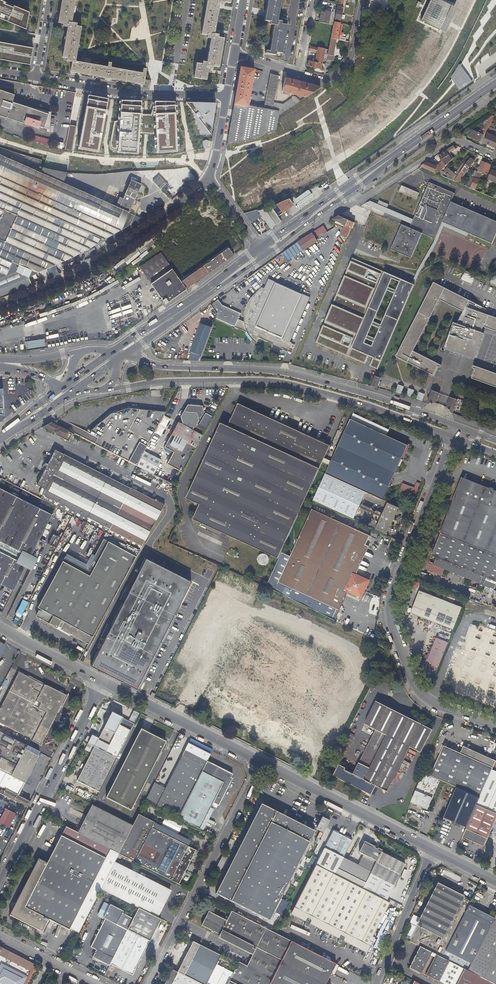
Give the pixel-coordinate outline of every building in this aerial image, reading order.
[(0,0),(0,19),(25,30),(28,13),(0,0)] [(144,84),(148,85),(149,80),(144,79),(146,69),(143,68),(142,74),(110,68),(111,62),(108,62),(107,68),(81,63),(75,62),(81,26),(76,26),(77,23),(72,22),(76,0),(62,0),(58,22),(63,23),(63,26),(68,27),(62,57),(67,58),(67,61),(72,62),(71,71),(79,73),(110,78),(143,84),(144,84)] [(193,77),(206,79),(208,67),(213,68),(213,65),(219,66),(224,38),(218,37),(218,34),(214,33),(220,4),(224,4),(224,2),(230,3),(230,0),(207,0),(201,34),(207,35),(206,38),(211,38),(207,62),(203,61),(202,64),(196,63),(193,77)] [(264,20),(270,21),(270,24),(274,25),(270,46),(270,50),(266,50),(265,50),(265,53),(265,52),(269,53),(276,55),(276,52),(282,53),(287,24),(281,23),(282,20),(278,20),(281,0),(268,0),(264,20)] [(337,2),(335,12),(333,22),(339,23),(342,6),(341,6),(340,6),(341,4),(341,0),(338,0),(337,2)] [(440,0),(430,0),(421,20),(440,28),(451,5),(440,0)] [(457,8),(451,5),(440,28),(446,31),(457,8)] [(322,10),(320,22),(333,25),(333,22),(335,12),(322,10)] [(337,33),(339,23),(333,22),(333,25),(330,38),(336,39),(345,41),(346,38),(339,37),(336,36),(337,33)] [(424,58),(438,35),(432,31),(417,54),(424,58)] [(333,51),(336,39),(330,38),(328,49),(326,60),(327,60),(328,59),(331,59),(333,51)] [(0,42),(0,60),(29,65),(32,49),(0,42)] [(322,63),(325,49),(318,47),(318,48),(310,46),(309,51),(317,53),(315,62),(322,63)] [(321,69),(322,63),(315,62),(307,61),(306,66),(321,69)] [(454,80),(455,81),(467,73),(464,69),(460,63),(451,77),(454,80)] [(240,68),(234,103),(247,106),(248,105),(254,69),(242,67),(240,68)] [(267,91),(275,93),(279,75),(270,73),(267,91)] [(467,73),(455,81),(460,89),(472,81),(467,73)] [(282,91),(305,97),(320,87),(284,77),(282,91)] [(267,91),(264,105),(264,108),(272,110),(273,102),(275,93),(267,91)] [(14,97),(0,92),(0,118),(36,131),(37,128),(43,131),(48,117),(12,104),(14,97)] [(84,94),(76,93),(65,150),(69,151),(73,151),(84,94)] [(109,99),(89,95),(79,149),(99,153),(109,99)] [(282,104),(273,102),(272,110),(278,111),(277,116),(295,104),(291,99),(282,104)] [(142,101),(122,101),(120,121),(115,122),(111,143),(111,149),(116,151),(117,150),(118,150),(118,153),(138,154),(140,134),(155,135),(155,134),(156,134),(157,153),(177,152),(175,102),(155,102),(151,115),(141,114),(142,101)] [(192,110),(201,135),(210,135),(216,103),(186,103),(192,110)] [(233,111),(227,146),(241,143),(275,131),(277,116),(278,111),(272,110),(264,108),(259,107),(248,105),(247,106),(234,103),(233,111)] [(490,126),(493,120),(494,116),(492,115),(490,117),(485,129),(488,131),(490,126)] [(490,126),(488,131),(484,142),(493,147),(493,146),(495,147),(495,146),(495,137),(493,136),(495,130),(495,129),(490,126)] [(471,129),(468,136),(480,141),(483,134),(471,129)] [(51,147),(52,140),(34,135),(32,141),(51,147)] [(211,147),(212,141),(209,140),(209,141),(206,140),(203,141),(204,149),(211,147)] [(454,145),(439,155),(443,161),(446,166),(452,159),(448,153),(450,152),(456,148),(454,145)] [(114,206),(62,183),(66,173),(52,170),(42,168),(39,173),(0,156),(0,298),(5,296),(15,292),(31,285),(28,277),(38,272),(56,264),(69,258),(83,252),(94,245),(130,224),(134,215),(128,212),(141,184),(130,180),(122,198),(119,205),(118,208),(114,206)] [(474,160),(470,157),(465,165),(463,168),(464,169),(467,171),(474,160)] [(437,168),(427,164),(427,165),(423,164),(420,166),(438,173),(441,170),(446,166),(443,161),(439,165),(438,165),(437,168)] [(491,165),(482,161),(478,170),(487,174),(491,165)] [(449,175),(448,178),(449,178),(454,181),(459,173),(462,169),(463,168),(465,165),(463,163),(455,174),(448,167),(445,171),(449,175)] [(491,170),(488,178),(495,182),(495,172),(491,170)] [(463,176),(459,173),(454,181),(459,182),(463,176)] [(152,181),(160,189),(166,182),(159,175),(152,181)] [(477,178),(475,177),(475,178),(473,182),(471,187),(475,189),(479,179),(477,178)] [(415,249),(422,234),(435,239),(442,223),(447,225),(450,216),(470,225),(467,234),(492,245),(495,236),(495,222),(451,202),(455,194),(429,182),(413,219),(411,223),(409,228),(401,224),(394,240),(415,249)] [(418,199),(420,193),(403,185),(400,191),(418,199)] [(292,197),(297,207),(313,198),(309,189),(292,197)] [(293,205),(290,200),(281,203),(273,206),(270,208),(258,211),(271,228),(281,221),(277,216),(293,205)] [(413,219),(371,201),(364,205),(411,223),(413,219)] [(352,222),(339,216),(336,218),(332,220),(344,225),(339,234),(346,237),(352,222)] [(447,225),(467,234),(470,225),(450,216),(447,225)] [(323,233),(320,228),(312,233),(315,238),(323,233)] [(315,238),(312,233),(297,242),(302,250),(317,241),(315,238)] [(132,251),(136,256),(155,244),(151,239),(132,251)] [(411,259),(415,249),(394,240),(390,249),(411,259)] [(302,250),(297,242),(283,252),(288,259),(302,250)] [(234,255),(229,248),(181,281),(186,288),(234,255)] [(143,271),(151,283),(172,268),(165,258),(160,252),(139,266),(143,271)] [(416,284),(353,257),(316,342),(366,363),(369,355),(374,357),(371,366),(380,370),(416,284)] [(57,268),(56,264),(38,272),(39,275),(57,268)] [(151,284),(165,304),(170,300),(186,288),(181,281),(172,268),(151,283),(151,284)] [(257,272),(261,279),(267,275),(262,269),(257,272)] [(472,285),(476,276),(466,272),(462,281),(472,285)] [(238,320),(235,327),(243,331),(249,333),(260,338),(273,343),(274,345),(281,349),(284,348),(289,350),(292,342),(291,341),(309,296),(301,293),(298,300),(273,289),(276,282),(268,279),(263,288),(262,288),(261,288),(258,291),(253,296),(249,300),(247,304),(246,309),(245,316),(245,322),(238,319),(238,320)] [(301,293),(276,282),(273,289),(298,300),(301,293)] [(464,312),(466,307),(475,310),(477,307),(478,305),(434,283),(396,357),(434,376),(440,365),(413,351),(440,299),(464,312)] [(222,305),(218,300),(212,305),(219,313),(216,318),(235,327),(238,320),(241,314),(222,305)] [(477,307),(489,313),(490,311),(478,305),(477,307)] [(475,310),(466,307),(464,312),(457,324),(444,349),(462,355),(463,352),(471,355),(483,333),(481,332),(483,327),(495,331),(495,318),(475,310)] [(191,352),(202,356),(212,327),(201,323),(191,352)] [(453,323),(444,349),(457,324),(453,323)] [(257,344),(260,338),(249,333),(249,335),(251,337),(253,340),(257,344)] [(484,334),(483,333),(471,355),(463,352),(462,355),(474,360),(484,334)] [(25,341),(26,350),(46,347),(44,338),(25,341)] [(474,366),(470,378),(495,387),(495,374),(474,366)] [(381,378),(375,376),(372,386),(377,388),(381,378)] [(398,384),(395,393),(401,395),(404,386),(398,384)] [(409,388),(406,396),(411,398),(414,390),(409,388)] [(431,391),(426,404),(428,404),(432,404),(436,403),(440,392),(431,388),(430,391),(431,391)] [(419,392),(416,400),(422,402),(425,394),(419,392)] [(448,410),(451,413),(453,413),(458,401),(459,402),(460,399),(451,396),(446,408),(448,409),(448,410)] [(194,519),(279,559),(306,498),(318,474),(330,446),(239,403),(228,426),(221,423),(187,498),(200,504),(194,519)] [(103,421),(104,422),(110,412),(130,408),(140,409),(140,407),(128,406),(109,410),(102,420),(103,421)] [(104,422),(91,442),(136,465),(145,450),(166,412),(140,409),(130,408),(110,412),(104,422)] [(168,464),(182,472),(207,427),(198,423),(199,421),(196,413),(184,411),(181,416),(182,419),(180,422),(178,422),(164,448),(168,451),(169,449),(174,451),(168,464)] [(328,469),(326,474),(326,475),(366,493),(376,498),(399,442),(366,427),(351,420),(328,469)] [(88,432),(79,427),(70,423),(67,430),(73,433),(91,442),(104,422),(103,421),(88,432)] [(69,441),(73,433),(67,430),(60,427),(54,424),(46,428),(55,432),(54,434),(69,441)] [(408,446),(399,442),(376,498),(383,501),(390,485),(408,446)] [(46,489),(41,498),(70,513),(74,515),(140,549),(164,505),(55,449),(37,485),(46,489)] [(161,460),(145,450),(136,465),(154,474),(161,460)] [(24,487),(27,480),(0,467),(0,476),(24,487)] [(361,505),(366,493),(326,475),(313,502),(354,521),(360,508),(361,505)] [(480,488),(481,486),(462,479),(461,480),(480,488)] [(481,486),(480,488),(461,480),(440,533),(441,533),(484,550),(495,520),(495,492),(493,491),(494,489),(490,488),(489,489),(481,486)] [(13,591),(25,567),(31,555),(52,514),(0,488),(0,584),(13,591)] [(382,515),(381,518),(376,528),(375,531),(386,536),(388,533),(390,527),(394,518),(398,511),(399,508),(387,503),(386,506),(382,515)] [(279,583),(331,607),(331,606),(362,532),(312,510),(279,583)] [(484,550),(495,555),(495,520),(484,550)] [(80,523),(78,528),(83,532),(86,527),(80,523)] [(369,536),(362,532),(331,606),(336,609),(345,590),(348,591),(361,597),(368,581),(356,575),(353,574),(366,545),(369,547),(373,538),(369,536)] [(484,550),(441,533),(431,557),(436,559),(433,566),(437,567),(443,569),(460,576),(463,577),(472,580),(484,550)] [(392,551),(397,541),(392,538),(387,549),(392,551)] [(88,569),(65,556),(63,561),(90,576),(109,541),(104,539),(88,569)] [(36,616),(36,617),(37,617),(53,626),(53,627),(56,628),(57,628),(58,626),(60,628),(60,629),(61,629),(61,630),(87,644),(89,644),(136,556),(109,541),(90,576),(63,561),(37,608),(41,609),(40,611),(38,610),(36,615),(36,616)] [(353,574),(356,575),(369,547),(366,545),(353,574)] [(484,550),(472,580),(480,583),(480,585),(480,586),(481,587),(482,587),(483,587),(484,586),(484,585),(495,589),(495,586),(495,555),(484,550)] [(269,559),(269,557),(268,556),(267,555),(266,555),(266,554),(265,554),(263,554),(262,554),(261,554),(260,555),(259,556),(258,557),(258,558),(258,560),(258,562),(258,563),(259,563),(259,564),(260,564),(261,565),(263,566),(264,566),(265,565),(266,565),(267,565),(267,564),(269,563),(269,562),(269,561),(269,560),(269,559)] [(37,558),(31,555),(25,567),(31,570),(37,558)] [(345,590),(336,609),(339,611),(348,591),(345,590)] [(419,592),(411,614),(453,631),(461,608),(433,597),(432,600),(425,597),(426,595),(419,592)] [(212,687),(202,710),(310,759),(317,743),(307,739),(343,661),(250,618),(217,689),(212,687)] [(436,639),(427,660),(440,664),(448,643),(436,639)] [(9,692),(11,693),(0,715),(0,724),(32,740),(32,742),(40,746),(66,697),(44,685),(43,686),(29,678),(19,673),(9,692)] [(11,693),(9,692),(0,707),(0,715),(11,693)] [(347,768),(340,764),(334,776),(364,791),(372,795),(377,786),(388,792),(410,747),(421,753),(433,730),(405,716),(376,702),(365,724),(376,730),(354,774),(346,770),(347,768)] [(92,736),(88,744),(91,745),(95,747),(117,758),(134,724),(112,713),(99,739),(92,736)] [(141,728),(106,797),(131,810),(165,741),(161,739),(150,733),(141,728)] [(343,742),(351,746),(355,739),(354,739),(356,736),(349,732),(347,735),(343,742)] [(39,753),(0,733),(0,772),(25,784),(39,758),(37,757),(39,753)] [(179,734),(174,744),(179,747),(184,737),(179,734)] [(179,747),(174,744),(159,774),(164,776),(179,747)] [(480,797),(492,770),(495,761),(489,758),(469,749),(469,747),(467,746),(466,748),(464,747),(461,753),(444,746),(431,775),(480,797)] [(77,781),(99,793),(117,758),(95,747),(77,781)] [(164,791),(153,786),(145,801),(160,808),(178,818),(187,801),(207,761),(185,750),(164,791)] [(200,829),(211,808),(213,803),(219,805),(219,806),(233,779),(231,778),(233,774),(207,761),(187,801),(178,818),(200,829)] [(492,770),(480,797),(480,798),(495,805),(495,772),(492,770)] [(427,810),(440,780),(431,776),(423,773),(411,802),(427,810)] [(165,777),(164,776),(159,774),(155,783),(160,786),(165,777)] [(28,803),(5,791),(3,795),(26,807),(28,803)] [(228,791),(224,801),(229,803),(234,794),(228,791)] [(444,817),(467,827),(477,805),(454,795),(444,817)] [(480,798),(477,805),(467,827),(462,837),(480,845),(480,844),(485,846),(488,839),(491,832),(495,821),(495,805),(480,798)] [(160,808),(145,801),(139,814),(153,822),(160,808)] [(88,814),(78,833),(119,854),(133,826),(93,806),(92,805),(92,806),(88,814)] [(260,808),(216,894),(270,922),(313,834),(260,808)] [(0,819),(0,824),(8,828),(15,814),(5,809),(0,819)] [(153,822),(139,814),(133,826),(119,854),(133,861),(178,884),(195,850),(150,828),(153,822)] [(317,827),(324,831),(328,823),(321,819),(317,827)] [(332,831),(315,866),(319,867),(334,875),(343,857),(351,841),(332,831)] [(38,858),(15,903),(12,908),(9,915),(42,931),(48,920),(69,930),(78,914),(105,858),(61,837),(47,863),(38,858)] [(358,852),(376,861),(381,852),(382,850),(377,848),(376,850),(374,848),(375,847),(364,842),(358,852)] [(404,864),(381,852),(376,861),(370,872),(370,874),(362,889),(386,901),(393,886),(404,864)] [(354,863),(365,869),(370,861),(358,855),(354,863)] [(370,872),(365,869),(354,863),(343,857),(334,875),(362,889),(370,874),(370,872)] [(153,909),(160,912),(171,891),(114,862),(101,890),(139,908),(150,915),(153,909)] [(292,913),(295,914),(319,867),(315,866),(292,913)] [(373,936),(390,903),(386,901),(362,889),(334,875),(319,867),(295,914),(306,920),(304,924),(304,925),(305,926),(306,927),(308,927),(308,926),(310,922),(340,937),(338,940),(338,942),(339,943),(340,944),(341,944),(342,943),(344,939),(368,951),(375,938),(373,936)] [(438,886),(424,913),(432,917),(429,924),(421,919),(410,942),(421,947),(442,958),(467,908),(468,905),(470,902),(438,886)] [(124,914),(125,912),(112,905),(105,919),(111,922),(118,926),(124,914)] [(494,918),(468,905),(467,908),(493,921),(494,918)] [(132,975),(161,920),(157,918),(150,915),(139,908),(133,919),(128,930),(125,936),(110,965),(132,975)] [(493,921),(467,908),(442,958),(465,970),(467,971),(493,921)] [(153,909),(150,915),(157,918),(160,912),(153,909)] [(219,934),(221,930),(255,947),(252,954),(246,965),(238,961),(237,963),(237,964),(229,980),(236,983),(270,983),(291,942),(283,938),(230,911),(225,921),(207,912),(201,925),(207,929),(206,929),(212,932),(213,931),(219,934)] [(432,917),(424,913),(421,919),(429,924),(432,917)] [(133,919),(124,914),(118,926),(128,930),(133,919)] [(494,918),(493,921),(467,971),(492,983),(495,983),(495,914),(494,918)] [(103,924),(125,936),(128,930),(118,926),(111,922),(105,919),(103,924)] [(125,936),(103,924),(91,947),(96,950),(93,957),(110,966),(110,965),(125,936)] [(219,934),(217,937),(252,954),(255,947),(221,930),(219,934)] [(221,955),(193,941),(177,972),(201,983),(206,983),(221,955)] [(331,975),(336,965),(291,942),(270,983),(271,983),(326,983),(331,975)] [(8,958),(35,972),(38,966),(0,947),(0,954),(8,958)] [(421,947),(410,969),(440,983),(457,983),(465,970),(442,958),(421,947)] [(467,971),(465,970),(457,983),(492,983),(467,971)] [(172,971),(166,983),(199,983),(172,971)]
